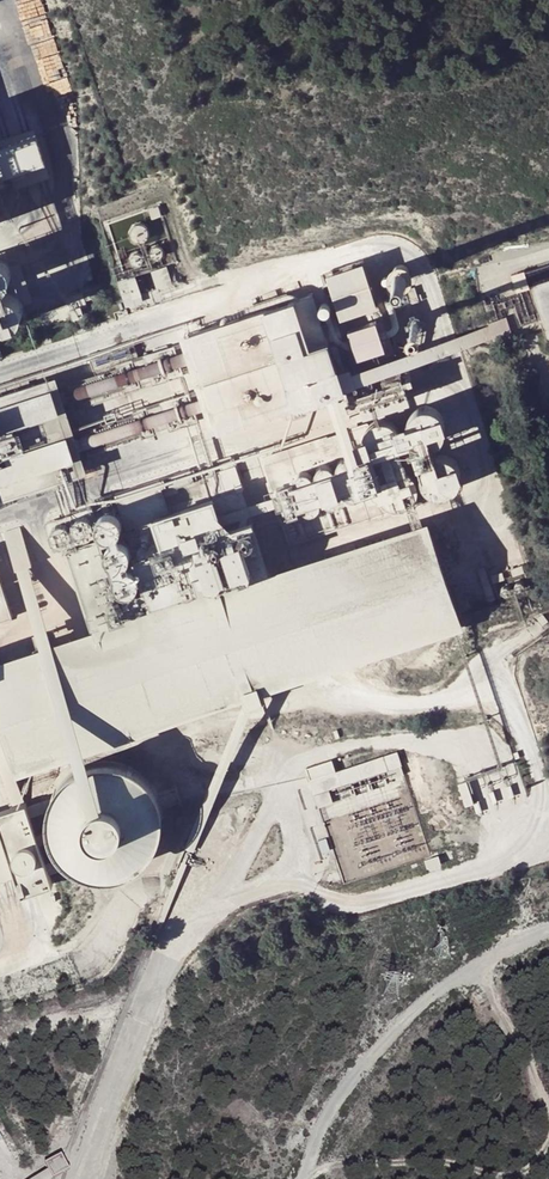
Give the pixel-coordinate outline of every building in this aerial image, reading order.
[(62,61),(55,64),(58,76),(66,74),(62,61)] [(31,170),(22,143),(0,150),(0,181),(31,170)] [(161,216),(158,206),(148,209),(152,220),(161,216)] [(138,246),(142,246),(146,243),(148,239),(148,235),(146,231),(141,228),(136,228),(131,232),(130,237),(131,241),(134,245),(138,246)] [(154,257),(158,258),(161,256),(162,253),(162,250),(160,247),(157,246),(153,247),(151,251),(151,255),(154,257)] [(134,265),(138,266),(140,264),(142,261),(142,258),(140,255),(136,254),(132,255),(130,259),(131,263),(134,265)] [(1,293),(7,289),(11,284),(12,277),(11,270),(7,264),(1,260),(0,260),(0,293),(1,293)] [(548,279),(548,262),(513,274),(518,290),(548,279)] [(364,263),(327,276),(341,320),(379,307),(364,263)] [(404,291),(408,290),(411,288),(414,284),(415,281),(415,278),(414,272),(413,270),(410,267),(405,265),(399,265),(396,266),(393,268),(391,270),(389,275),(389,281),(391,285),(394,288),(396,290),(400,291),(404,291)] [(166,266),(151,271),(158,291),(173,285),(166,266)] [(127,277),(117,280),(126,307),(143,301),(135,276),(128,278),(127,277)] [(262,309),(188,334),(220,431),(330,395),(347,390),(343,378),(315,294),(297,299),(295,298),(262,309)] [(6,331),(13,330),(19,326),(23,320),(25,313),(23,306),(19,301),(13,297),(7,296),(0,297),(0,329),(6,331)] [(380,311),(343,323),(357,366),(394,354),(380,311)] [(417,338),(421,337),(424,336),(426,334),(429,330),(430,325),(430,322),(428,319),(424,314),(420,312),(414,312),(410,313),(406,317),(404,321),(403,326),(405,331),(408,335),(412,337),(417,338)] [(513,339),(506,316),(488,322),(492,333),(495,344),(513,339)] [(171,340),(171,338),(171,336),(169,333),(167,332),(163,332),(161,334),(160,335),(159,339),(160,342),(161,343),(164,344),(166,344),(170,342),(171,340)] [(118,365),(120,373),(152,363),(146,346),(138,348),(140,355),(128,358),(129,362),(118,365)] [(181,366),(151,376),(154,386),(184,376),(181,366)] [(81,476),(89,474),(58,377),(0,396),(0,502),(34,491),(52,485),(64,482),(81,476)] [(413,442),(415,443),(419,446),(424,446),(427,446),(430,446),(433,445),(436,443),(439,440),(442,436),(443,431),(444,425),(442,420),(440,417),(438,414),(434,411),(427,409),(422,409),(418,410),(415,412),(410,416),(407,423),(406,426),(406,430),(407,435),(410,440),(413,442)] [(196,413),(167,422),(170,432),(199,422),(196,413)] [(368,429),(369,428),(366,427),(364,424),(264,457),(261,461),(287,544),(290,546),(397,511),(396,511),(390,509),(385,506),(381,502),(379,496),(378,490),(380,485),(382,481),(387,476),(390,474),(395,473),(400,473),(409,477),(414,483),(414,484),(424,481),(423,473),(425,468),(429,463),(433,459),(437,458),(433,445),(430,446),(427,446),(424,446),(419,446),(415,443),(406,458),(397,453),(392,458),(386,461),(377,461),(371,458),(365,453),(363,449),(362,444),(363,439),(364,435),(366,432),(367,431),(368,429)] [(373,426),(369,428),(368,429),(367,431),(366,432),(364,435),(363,439),(362,444),(363,449),(365,453),(371,458),(377,461),(386,461),(392,458),(397,453),(400,447),(400,439),(397,433),(393,428),(388,425),(381,424),(377,424),(373,426)] [(439,457),(437,458),(433,459),(429,463),(425,468),(423,473),(424,481),(424,482),(426,485),(430,490),(434,493),(440,495),(446,494),(451,493),(456,489),(459,484),(461,478),(461,472),(459,468),(456,463),(451,459),(446,457),(439,457)] [(441,558),(429,521),(270,571),(235,467),(118,506),(151,611),(128,618),(93,629),(82,633),(79,628),(75,627),(69,628),(67,633),(68,638),(0,660),(0,736),(13,776),(76,755),(87,752),(245,701),(241,692),(258,686),(261,695),(465,629),(451,586),(441,558)] [(396,511),(397,511),(402,510),(407,508),(411,504),(414,500),(416,495),(416,489),(414,484),(414,483),(409,477),(400,473),(395,473),(390,474),(387,476),(382,481),(380,485),(378,490),(379,496),(381,502),(385,506),(390,509),(396,511)] [(64,482),(52,485),(62,516),(74,512),(64,482)] [(93,629),(128,618),(101,535),(92,506),(74,512),(62,516),(43,521),(53,550),(66,545),(93,629)] [(103,544),(109,545),(115,544),(119,541),(122,537),(123,531),(122,526),(118,521),(112,518),(106,519),(100,522),(97,527),(96,533),(98,539),(103,544)] [(24,537),(6,543),(14,568),(23,564),(32,561),(24,537)] [(112,573),(118,575),(123,574),(128,571),(131,566),(132,561),(131,555),(127,550),(121,548),(114,548),(109,551),(105,556),(105,563),(107,569),(112,573)] [(466,551),(441,558),(451,586),(475,578),(466,551)] [(120,605),(127,607),(132,606),(137,603),(140,598),(141,592),(139,587),(135,582),(130,580),(123,580),(118,583),(114,588),(113,594),(116,601),(120,605)] [(10,618),(0,586),(0,621),(10,618)] [(264,703),(261,695),(258,686),(241,692),(245,701),(247,709),(264,703)] [(87,752),(76,755),(81,771),(73,776),(63,784),(55,796),(49,811),(47,827),(51,843),(59,856),(70,869),(83,876),(95,879),(107,880),(118,879),(133,872),(145,863),(154,850),(160,836),(162,820),(158,804),(150,789),(140,779),(126,771),(114,767),(99,766),(92,768),(87,752)] [(384,759),(310,783),(314,797),(388,772),(384,759)] [(0,815),(0,832),(15,878),(22,899),(54,888),(27,806),(15,810),(0,815)] [(0,832),(0,882),(15,878),(0,832)] [(106,1054),(104,1053),(97,1069),(100,1070),(106,1073),(113,1057),(106,1054)] [(46,1166),(50,1174),(52,1178),(57,1178),(58,1178),(70,1172),(64,1162),(62,1157),(46,1166)]
